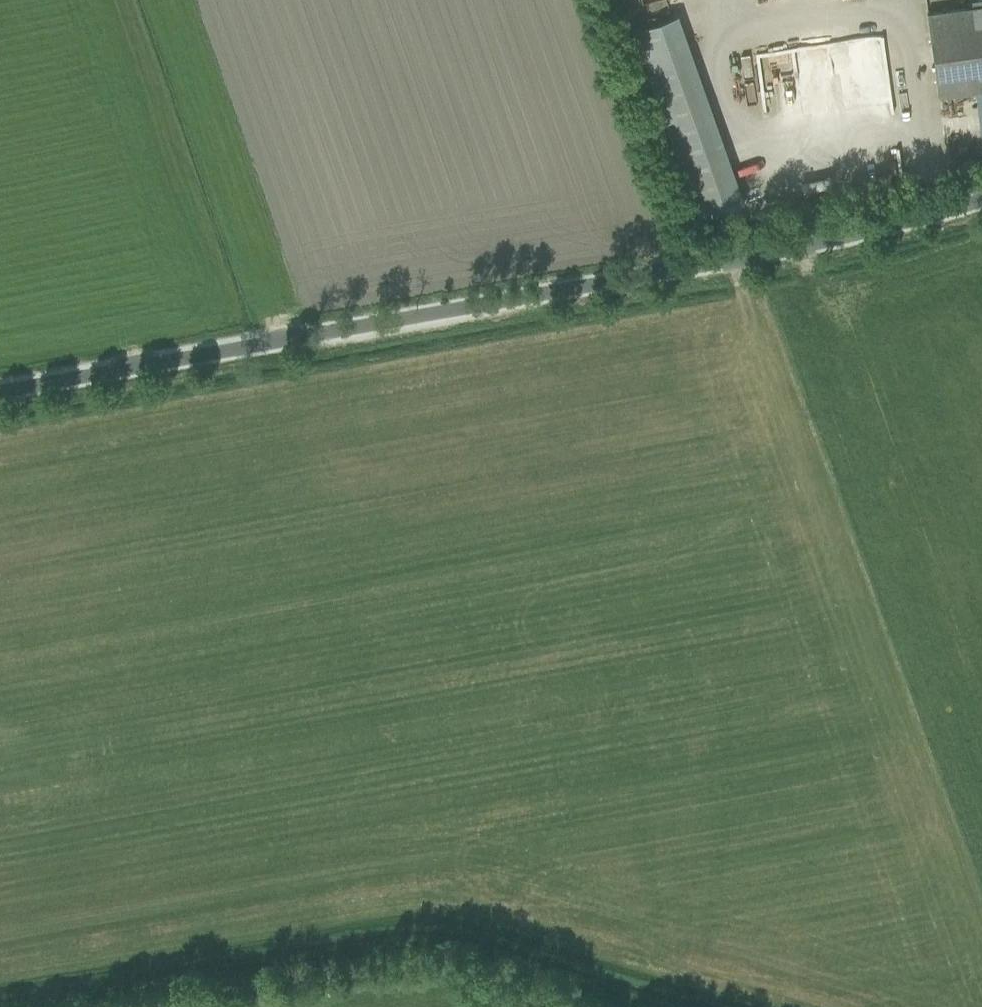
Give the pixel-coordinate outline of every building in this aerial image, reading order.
[(935,76),(938,96),(981,90),(981,0),(971,0),(972,7),(926,14),(935,76)] [(632,30),(699,219),(745,203),(678,14),(632,30)]
